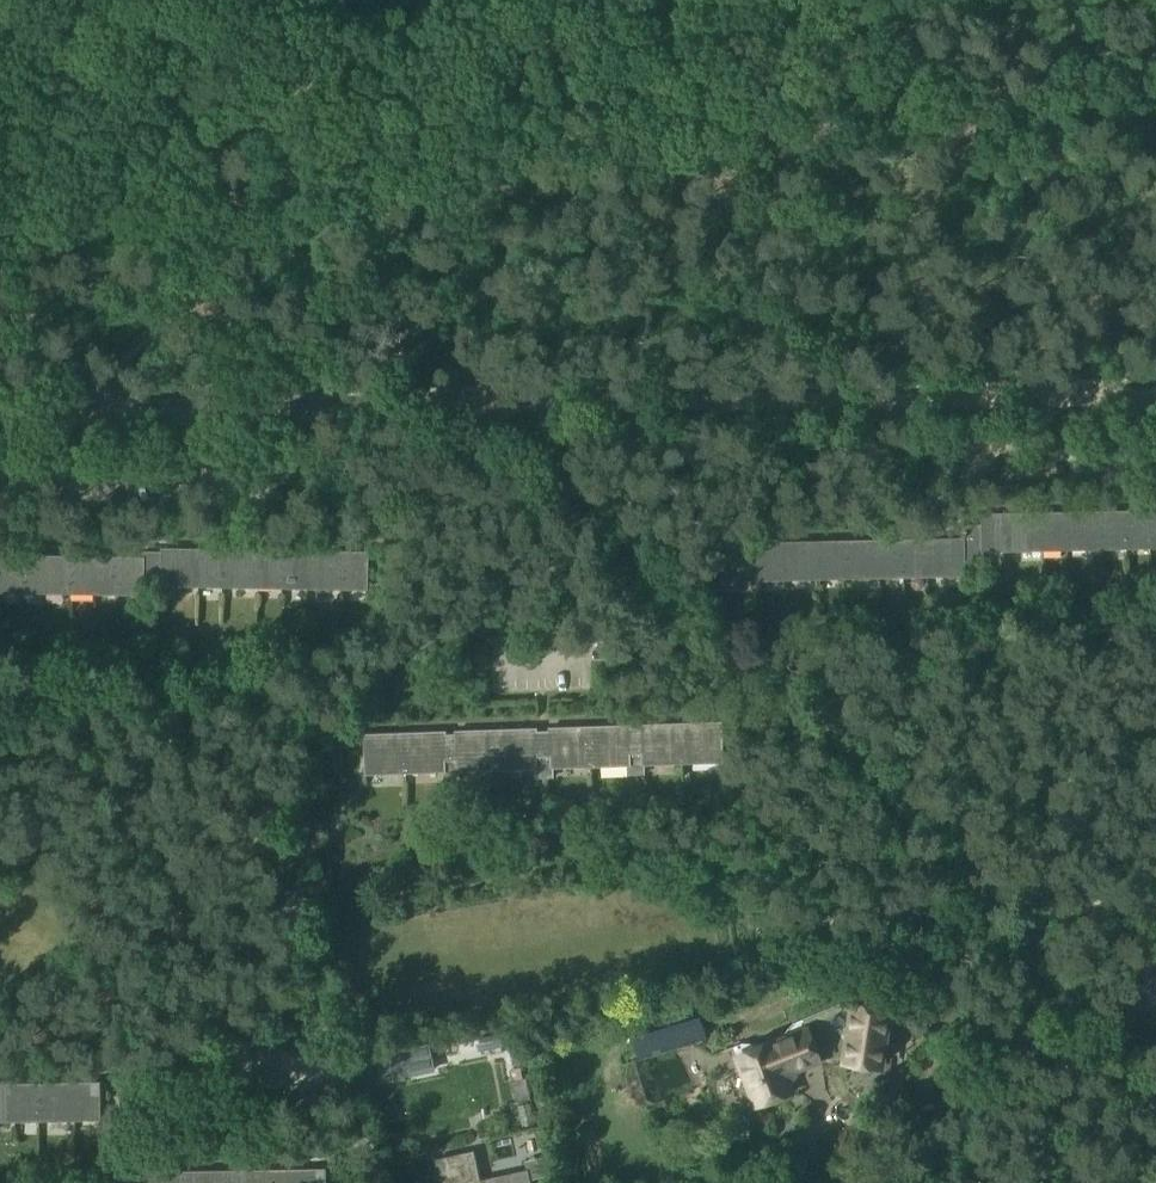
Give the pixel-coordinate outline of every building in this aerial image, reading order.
[(723,544),(723,580),(964,575),(963,561),(983,560),(983,550),(1155,547),(1155,511),(982,515),(982,524),(962,525),(963,538),(723,544)] [(143,595),(143,583),(162,584),(162,586),(366,589),(366,553),(162,550),(162,553),(143,552),(143,559),(0,557),(0,592),(143,595)] [(444,733),(365,735),(366,774),(444,771),(444,780),(459,780),(459,770),(536,768),(536,777),(553,777),(553,767),(629,765),(629,774),(645,774),(644,764),(722,761),(720,723),(641,726),(641,728),(629,729),(629,726),(550,729),(550,732),(536,732),(535,729),(456,732),(456,735),(444,735),(444,733)] [(850,1004),(841,1067),(886,1074),(895,1011),(850,1004)] [(677,1009),(623,1020),(627,1041),(681,1030),(677,1009)] [(780,1028),(733,1046),(755,1104),(763,1101),(772,1102),(782,1099),(788,1092),(791,1090),(788,1082),(826,1065),(810,1027),(806,1029),(802,1019),(780,1028)] [(500,1031),(455,1038),(458,1058),(504,1049),(500,1031)] [(0,1085),(0,1121),(99,1119),(98,1083),(0,1085)] [(436,1161),(441,1182),(528,1182),(526,1172),(478,1182),(471,1153),(436,1161)] [(100,1176),(100,1182),(324,1182),(324,1170),(119,1173),(119,1176),(100,1176)]
